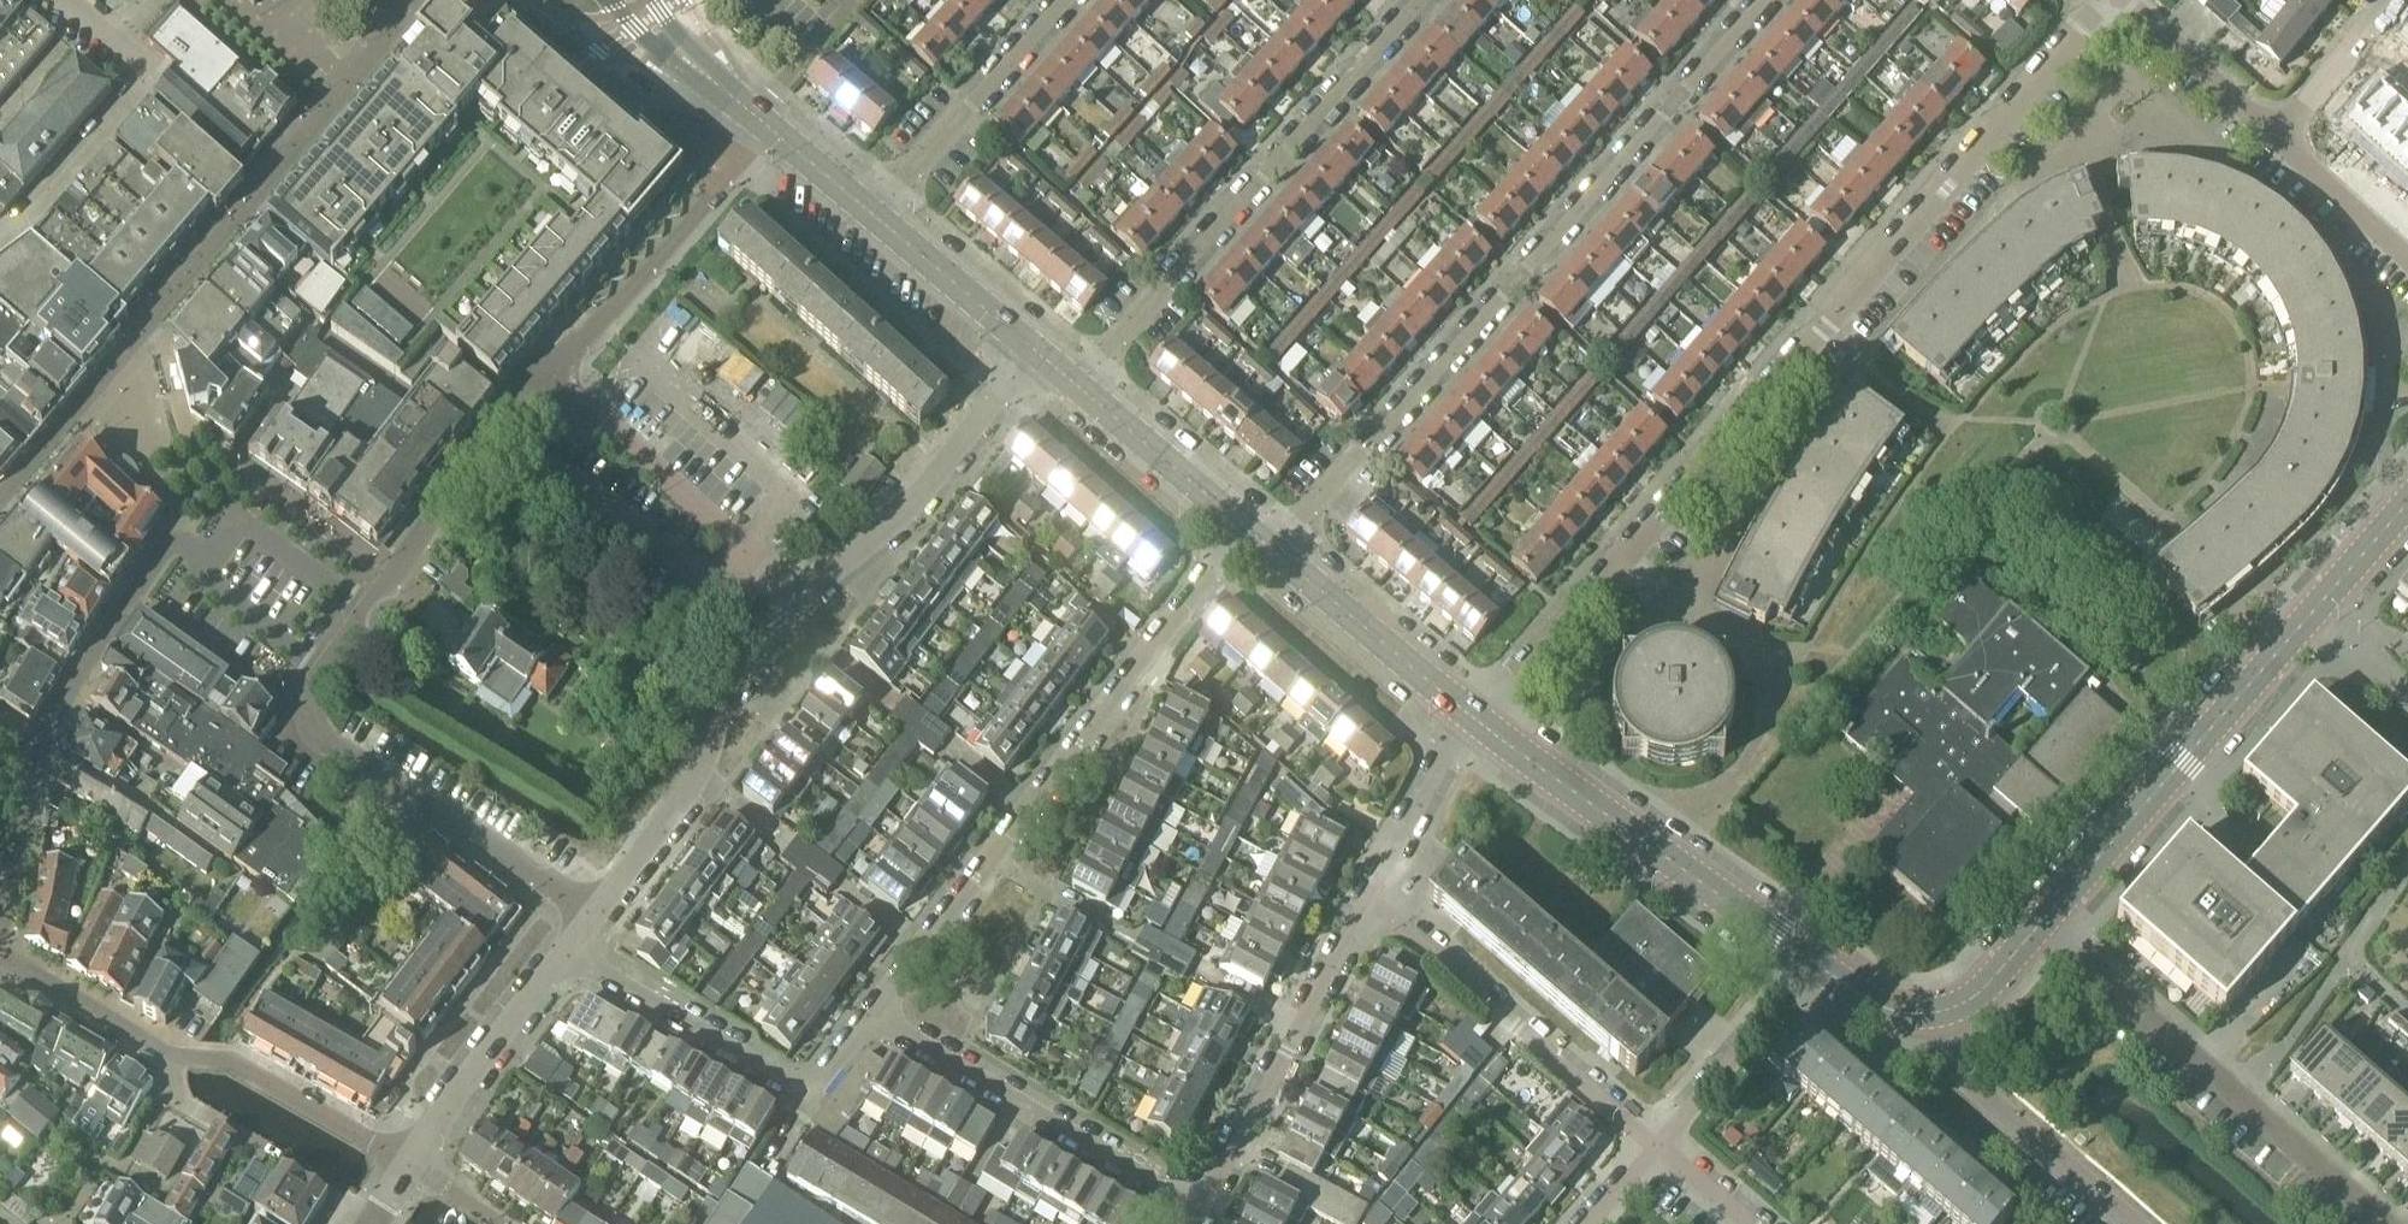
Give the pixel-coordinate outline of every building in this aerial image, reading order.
[(53,36),(23,9),(24,8),(14,0),(0,0),(0,97),(53,36)] [(879,4),(888,12),(898,0),(882,0),(879,4)] [(983,0),(958,0),(951,9),(971,27),(990,6),(983,0)] [(1105,3),(1137,32),(1138,31),(1130,24),(1140,12),(1148,20),(1157,11),(1145,0),(1108,0),(1105,3)] [(1224,0),(1214,0),(1206,8),(1215,16),(1227,2),(1224,0)] [(1344,0),(1306,0),(1310,3),(1307,6),(1332,28),(1351,7),(1344,0)] [(1477,0),(1461,0),(1449,12),(1489,48),(1490,46),(1482,40),(1483,39),(1476,33),(1493,14),(1477,0)] [(1493,14),(1504,1),(1514,10),(1521,2),(1519,0),(1477,0),(1493,14)] [(1654,18),(1679,40),(1697,20),(1675,0),(1670,0),(1654,18)] [(1697,20),(1715,0),(1675,0),(1697,20)] [(1824,0),(1807,0),(1795,13),(1820,35),(1839,13),(1824,0)] [(1839,13),(1845,6),(1853,12),(1861,3),(1857,0),(1824,0),(1839,13)] [(2017,19),(2036,0),(1998,0),(2017,19)] [(2237,18),(2241,13),(2227,0),(2198,0),(2227,28),(2237,18)] [(2291,7),(2314,26),(2332,4),(2326,0),(2296,0),(2291,7)] [(296,107),(292,103),(177,1),(144,39),(177,68),(155,92),(241,168),(296,107)] [(1137,32),(1105,3),(1087,23),(1111,45),(1113,43),(1121,50),(1137,32)] [(1294,7),(1281,22),(1313,50),(1332,28),(1307,6),(1301,13),(1294,7)] [(2314,26),(2291,7),(2273,29),(2296,48),(2314,26)] [(951,9),(932,30),(952,48),(971,27),(951,9)] [(1572,9),(1553,30),(1562,38),(1581,17),(1572,9)] [(1902,17),(1910,25),(1917,17),(1909,9),(1902,17)] [(1654,18),(1646,10),(1626,32),(1660,62),(1679,40),(1654,18)] [(1489,48),(1449,12),(1431,33),(1456,55),(1467,43),(1473,50),(1475,47),(1483,55),(1489,48)] [(1225,13),(1207,33),(1215,40),(1233,21),(1225,13)] [(1820,35),(1795,13),(1776,35),(1801,57),(1820,35)] [(1964,32),(1970,24),(1957,13),(1951,21),(1964,32)] [(406,405),(444,357),(453,347),(455,349),(497,385),(682,171),(640,135),(637,138),(508,26),(506,25),(505,26),(482,53),(471,44),(473,41),(456,26),(442,14),(432,26),(416,45),(418,47),(288,199),(269,221),(311,257),(336,277),(351,289),(355,292),(323,334),(316,343),(330,352),(370,380),(406,405)] [(867,34),(874,26),(862,15),(855,23),(867,34)] [(1902,17),(1895,25),(1903,33),(1910,25),(1902,17)] [(2263,42),(2237,18),(2227,28),(2244,43),(2278,70),(2296,48),(2273,29),(2263,42)] [(1192,41),(1204,27),(1196,20),(1184,34),(1192,41)] [(1313,50),(1281,22),(1276,27),(1267,38),(1274,44),(1269,49),(1294,71),(1313,50)] [(1087,23),(1068,43),(1092,65),(1111,45),(1087,23)] [(1970,24),(1964,32),(1977,43),(1983,35),(1970,24)] [(1895,25),(1888,33),(1896,41),(1903,33),(1895,25)] [(1533,46),(1544,34),(1536,26),(1524,38),(1533,46)] [(952,48),(932,30),(912,51),(933,70),(952,48)] [(1562,38),(1553,30),(1535,50),(1544,58),(1562,38)] [(1215,40),(1207,33),(1201,40),(1209,47),(1215,40)] [(1431,33),(1412,54),(1445,83),(1447,80),(1439,74),(1456,55),(1431,33)] [(1896,41),(1888,33),(1881,41),(1889,49),(1896,41)] [(1801,57),(1776,35),(1757,56),(1782,78),(1801,57)] [(1889,49),(1881,41),(1872,52),(1880,59),(1889,49)] [(1068,43),(1050,64),(1074,85),(1092,65),(1068,43)] [(898,61),(904,54),(893,44),(886,51),(898,61)] [(1246,58),(1241,63),(1274,93),(1294,71),(1269,49),(1265,54),(1258,48),(1247,59),(1246,58)] [(1936,71),(1961,93),(1980,70),(1955,49),(1936,71)] [(1535,50),(1516,72),(1525,80),(1544,58),(1535,50)] [(1872,52),(1862,62),(1871,70),(1880,59),(1872,52)] [(917,66),(904,54),(898,61),(911,73),(917,66)] [(1445,83),(1412,54),(1394,75),(1427,104),(1429,102),(1428,101),(1445,83)] [(1604,76),(1628,98),(1647,77),(1623,54),(1613,65),(1607,59),(1599,69),(1605,74),(1604,76)] [(1757,56),(1737,78),(1762,100),(1782,78),(1757,56)] [(829,101),(851,75),(828,57),(807,82),(829,101)] [(4,212),(111,90),(75,59),(1,143),(0,141),(0,208),(4,212)] [(1862,62),(1854,72),(1862,80),(1871,70),(1862,62)] [(1274,93),(1241,63),(1228,78),(1237,85),(1230,93),(1255,115),(1274,93)] [(1074,85),(1050,64),(1032,84),(1056,106),(1074,85)] [(1149,79),(1158,87),(1170,73),(1161,65),(1149,79)] [(1180,71),(1167,85),(1174,92),(1187,78),(1180,71)] [(1961,93),(1936,71),(1926,82),(1917,74),(1910,83),(1919,90),(1917,93),(1942,115),(1961,93)] [(1525,80),(1516,72),(1498,92),(1507,100),(1525,80)] [(1854,72),(1845,82),(1853,90),(1862,80),(1854,72)] [(851,75),(829,101),(850,118),(872,93),(851,75)] [(1394,75),(1375,95),(1400,118),(1413,103),(1421,111),(1427,104),(1394,75)] [(1604,76),(1585,96),(1610,118),(1628,98),(1604,76)] [(1762,100),(1737,78),(1718,100),(1752,130),(1770,109),(1762,101),(1762,100)] [(1158,87),(1149,79),(1131,100),(1140,107),(1158,87)] [(1853,90),(1845,82),(1835,93),(1844,100),(1853,90)] [(1056,106),(1032,84),(1013,105),(1037,126),(1056,106)] [(1255,115),(1230,93),(1227,96),(1214,84),(1197,103),(1226,129),(1232,121),(1241,130),(1255,115)] [(1163,89),(1151,103),(1158,110),(1171,96),(1163,89)] [(2377,90),(2344,126),(2363,143),(2396,107),(2377,90)] [(1507,100),(1498,92),(1479,113),(1488,121),(1507,100)] [(894,112),(872,93),(850,118),(873,137),(894,112)] [(1844,100),(1835,93),(1826,103),(1835,111),(1844,100)] [(1917,93),(1898,115),(1923,136),(1942,115),(1917,93)] [(1400,118),(1375,95),(1356,117),(1381,139),(1400,118)] [(1610,118),(1585,96),(1567,117),(1592,139),(1610,118)] [(149,98),(148,99),(116,136),(171,185),(176,179),(215,213),(243,181),(149,98)] [(1752,130),(1718,100),(1698,122),(1723,144),(1735,130),(1745,138),(1752,130)] [(2334,100),(2327,109),(2339,118),(2346,109),(2334,100)] [(1826,103),(1817,114),(1826,121),(1835,111),(1826,103)] [(1037,126),(1013,105),(994,126),(1018,147),(1037,126)] [(1125,107),(1113,120),(1121,127),(1133,114),(1125,107)] [(2363,143),(2381,160),(2407,131),(2407,118),(2396,107),(2363,143)] [(1479,113),(1461,134),(1470,142),(1488,121),(1479,113)] [(1817,114),(1807,124),(1816,132),(1826,121),(1817,114)] [(1923,136),(1898,115),(1879,136),(1904,158),(1923,136)] [(1592,139),(1567,117),(1557,128),(1553,124),(1547,131),(1551,135),(1548,138),(1573,160),(1592,139)] [(1137,118),(1125,131),(1134,138),(1145,125),(1137,118)] [(1121,127),(1113,120),(1101,133),(1109,140),(1121,127)] [(1807,124),(1799,134),(1807,142),(1816,132),(1807,124)] [(1344,130),(1325,151),(1350,173),(1361,161),(1370,170),(1379,160),(1369,152),(1344,130)] [(1134,138),(1125,131),(1114,144),(1122,152),(1134,138)] [(2381,160),(2400,176),(2407,167),(2407,131),(2381,160)] [(1182,144),(1181,146),(1215,176),(1234,154),(1209,132),(1191,152),(1182,144)] [(1470,142),(1461,134),(1442,154),(1451,162),(1470,142)] [(1799,134),(1789,145),(1798,152),(1807,142),(1799,134)] [(1667,157),(1692,179),(1711,158),(1686,136),(1667,157)] [(1857,148),(1853,152),(1885,180),(1904,158),(1879,136),(1864,153),(1857,148)] [(1573,160),(1548,138),(1530,158),(1555,180),(1573,160)] [(52,210),(31,234),(119,311),(140,287),(159,265),(199,219),(111,142),(71,188),(52,210)] [(1798,152),(1789,145),(1781,155),(1789,162),(1798,152)] [(1215,176),(1181,146),(1163,166),(1172,173),(1172,174),(1197,196),(1215,176)] [(1088,148),(1076,161),(1084,169),(1096,156),(1088,148)] [(1325,151),(1307,172),(1341,202),(1342,201),(1333,193),(1350,173),(1325,151)] [(1421,171),(1434,156),(1429,152),(1416,166),(1421,171)] [(1885,180),(1853,152),(1840,168),(1846,174),(1841,180),(1866,201),(1885,180)] [(1451,162),(1442,154),(1424,175),(1433,183),(1451,162)] [(1781,155),(1772,165),(1780,172),(1789,162),(1781,155)] [(1667,157),(1649,178),(1673,200),(1692,179),(1667,157)] [(1020,175),(1026,167),(1016,158),(1009,165),(1020,175)] [(1530,158),(1512,178),(1512,179),(1536,201),(1555,180),(1530,158)] [(1084,169),(1076,161),(1064,174),(1073,182),(1084,169)] [(1089,174),(1096,180),(1107,167),(1100,161),(1089,174)] [(2283,353),(2288,380),(2288,381),(2288,382),(2287,399),(2287,400),(2285,412),(2282,421),(2278,434),(2275,441),(2268,455),(2263,461),(2254,474),(2247,480),(2227,500),(2225,502),(2203,521),(2198,526),(2177,543),(2174,545),(2150,566),(2197,627),(2224,606),(2225,605),(2249,584),(2276,561),(2300,538),(2324,511),(2324,510),(2343,480),(2356,448),(2356,447),(2363,414),(2364,411),(2366,381),(2363,345),(2360,336),(2354,310),(2348,297),(2339,277),(2334,270),(2319,247),(2314,242),(2295,220),(2289,216),(2266,198),(2261,196),(2234,181),(2231,180),(2200,170),(2198,170),(2165,164),(2164,164),(2127,164),(2114,166),(2115,174),(2117,194),(2130,193),(2133,233),(2133,244),(2153,244),(2155,244),(2157,244),(2159,244),(2167,245),(2175,246),(2183,248),(2189,250),(2196,252),(2202,255),(2203,255),(2210,258),(2217,262),(2223,266),(2228,269),(2234,273),(2238,277),(2241,279),(2244,282),(2246,284),(2250,288),(2254,292),(2257,297),(2261,301),(2264,306),(2267,311),(2270,317),(2273,323),(2276,330),(2279,337),(2281,345),(2283,352),(2283,353)] [(1780,172),(1772,165),(1762,176),(1770,184),(1780,172)] [(1026,167),(1020,175),(1032,185),(1038,178),(1026,167)] [(2400,176),(2407,184),(2407,167),(2400,176)] [(1341,202),(1307,172),(1289,193),(1314,215),(1323,203),(1333,212),(1341,202)] [(1512,179),(1512,178),(1505,172),(1486,194),(1493,200),(1493,199),(1518,222),(1536,201),(1512,179)] [(1096,180),(1089,174),(1078,186),(1070,195),(1076,200),(1084,191),(1085,192),(1096,180)] [(1197,196),(1172,174),(1153,195),(1178,217),(1197,196)] [(1965,254),(1956,262),(1948,270),(1940,278),(1932,286),(1925,294),(1917,302),(1909,310),(1901,320),(1893,329),(1885,338),(1892,344),(1944,389),(1951,381),(1958,373),(1965,365),(1972,356),(1980,348),(1987,340),(1995,333),(2002,325),(2010,318),(2018,311),(2026,304),(2035,297),(2043,290),(2051,284),(2059,277),(2066,272),(2072,267),(2079,263),(2084,259),(2090,255),(2095,252),(2090,239),(2087,232),(2099,227),(2078,175),(2066,179),(2063,181),(2054,185),(2044,190),(2036,195),(2026,200),(2017,207),(2008,214),(2007,215),(2005,217),(2003,219),(1996,225),(1989,231),(1982,238),(1973,246),(1965,254)] [(1673,200),(1649,178),(1630,199),(1663,228),(1664,226),(1656,219),(1673,200)] [(1866,201),(1841,180),(1837,184),(1832,180),(1822,191),(1827,195),(1822,201),(1847,223),(1866,201)] [(976,225),(997,199),(976,181),(954,207),(976,225)] [(1043,197),(1050,190),(1042,181),(1034,189),(1043,197)] [(1411,189),(1392,211),(1401,219),(1420,197),(1411,189)] [(1739,203),(1748,211),(1758,199),(1750,191),(1739,203)] [(1080,215),(1053,192),(1046,200),(1073,223),(1080,215)] [(1289,193),(1270,213),(1303,242),(1304,241),(1296,234),(1314,215),(1289,193)] [(1178,217),(1153,195),(1144,205),(1138,199),(1129,209),(1160,237),(1178,217)] [(1018,217),(997,199),(976,225),(997,243),(1018,217)] [(1493,199),(1493,200),(1474,220),(1471,217),(1464,225),(1479,239),(1486,231),(1499,243),(1518,222),(1493,199)] [(1630,199),(1612,219),(1647,250),(1658,238),(1656,236),(1663,228),(1630,199)] [(1847,223),(1822,201),(1808,217),(1809,217),(1806,221),(1801,216),(1798,220),(1818,238),(1824,231),(1833,239),(1847,223)] [(1418,222),(1430,208),(1424,203),(1412,217),(1418,222)] [(1739,203),(1730,213),(1739,221),(1748,211),(1739,203)] [(1160,237),(1129,209),(1110,230),(1117,236),(1116,236),(1141,259),(1160,237)] [(1371,227),(1381,215),(1375,210),(1364,221),(1371,227)] [(1392,211),(1374,232),(1383,240),(1401,219),(1392,211)] [(1303,242),(1270,213),(1252,234),(1277,257),(1284,263),(1303,242)] [(1739,221),(1730,213),(1721,224),(1730,231),(1739,221)] [(785,307),(813,276),(746,215),(718,245),(785,307)] [(1018,217),(997,243),(1018,261),(1039,235),(1018,217)] [(1612,219),(1593,240),(1618,262),(1620,260),(1630,269),(1647,250),(1612,219)] [(300,259),(306,264),(311,257),(269,221),(268,221),(239,254),(276,286),(277,286),(289,297),(324,324),(351,289),(336,277),(329,273),(316,289),(301,278),(306,272),(296,263),(300,259)] [(1721,224),(1712,234),(1720,242),(1730,231),(1721,224)] [(1101,249),(1108,241),(1095,230),(1089,237),(1101,249)] [(1374,232),(1355,252),(1364,260),(1383,240),(1374,232)] [(1770,249),(1801,276),(1821,253),(1796,232),(1779,252),(1773,246),(1770,249)] [(0,257),(0,307),(84,384),(87,379),(85,377),(120,336),(115,332),(127,318),(119,311),(31,234),(0,257)] [(1277,257),(1252,234),(1234,255),(1259,277),(1269,265),(1277,257)] [(1720,242),(1712,234),(1703,244),(1712,252),(1720,242)] [(1060,253),(1039,235),(1018,261),(1039,278),(1060,253)] [(1443,256),(1468,278),(1487,257),(1462,235),(1452,246),(1447,241),(1438,251),(1443,256)] [(1618,262),(1593,240),(1575,261),(1600,283),(1618,262)] [(1129,260),(1108,241),(1101,249),(1123,268),(1129,260)] [(1703,244),(1694,255),(1702,262),(1712,252),(1703,244)] [(1801,276),(1770,249),(1753,268),(1759,274),(1758,276),(1783,297),(1801,276)] [(1364,260),(1355,252),(1337,273),(1346,281),(1364,260)] [(1081,270),(1060,253),(1039,278),(1060,296),(1081,270)] [(1259,277),(1234,255),(1216,275),(1247,303),(1248,302),(1241,296),(1259,277)] [(1694,255),(1685,265),(1693,273),(1702,262),(1694,255)] [(1443,256),(1424,277),(1449,299),(1468,278),(1443,256)] [(244,325),(278,352),(303,323),(266,291),(272,284),(245,260),(239,267),(235,264),(232,268),(231,267),(206,295),(242,327),(244,325)] [(1600,283),(1575,261),(1557,281),(1589,311),(1591,309),(1583,302),(1600,283)] [(1685,265),(1675,276),(1684,283),(1693,273),(1685,265)] [(1081,270),(1060,296),(1082,315),(1103,289),(1081,270)] [(1346,281),(1337,273),(1318,294),(1327,302),(1346,281)] [(1247,303),(1216,275),(1197,297),(1221,319),(1222,318),(1229,324),(1247,303)] [(813,276),(785,307),(852,368),(880,337),(813,276)] [(1684,283),(1675,276),(1666,285),(1675,294),(1684,283)] [(1758,276),(1739,297),(1764,319),(1783,297),(1758,276)] [(1449,299),(1424,277),(1406,298),(1431,320),(1449,299)] [(1675,294),(1666,285),(1658,293),(1646,283),(1642,280),(1640,282),(1652,292),(1653,292),(1657,296),(1666,304),(1675,294)] [(1589,311),(1557,281),(1537,303),(1571,332),(1589,311)] [(1652,292),(1640,282),(1635,288),(1647,298),(1652,292)] [(1318,294),(1300,314),(1309,322),(1327,302),(1318,294)] [(206,295),(185,320),(223,354),(228,348),(239,358),(244,353),(265,370),(279,353),(278,352),(244,325),(242,327),(206,295)] [(1657,296),(1648,306),(1657,314),(1666,304),(1657,296)] [(1739,297),(1720,319),(1745,341),(1764,319),(1739,297)] [(1406,298),(1388,318),(1413,341),(1431,320),(1406,298)] [(1327,326),(1339,312),(1333,306),(1320,320),(1327,326)] [(1657,314),(1648,306),(1639,317),(1647,325),(1657,314)] [(61,409),(84,384),(0,307),(0,355),(61,409)] [(1388,318),(1380,311),(1362,331),(1370,338),(1369,339),(1395,361),(1413,341),(1388,318)] [(1300,314),(1282,335),(1291,343),(1309,322),(1300,314)] [(1506,339),(1531,361),(1542,348),(1550,340),(1539,329),(1525,317),(1506,339)] [(1647,325),(1639,317),(1630,327),(1638,335),(1647,325)] [(1215,338),(1221,330),(1209,319),(1202,326),(1215,338)] [(1745,341),(1720,319),(1701,341),(1726,362),(1745,341)] [(223,354),(185,320),(170,337),(180,346),(217,382),(227,372),(234,364),(223,354)] [(313,327),(288,361),(297,367),(322,333),(313,327)] [(1309,346),(1320,333),(1313,327),(1302,340),(1309,346)] [(1638,335),(1630,327),(1620,338),(1629,346),(1638,335)] [(1234,341),(1221,330),(1215,338),(1227,349),(1234,341)] [(1291,343),(1282,335),(1272,345),(1281,353),(1291,343)] [(947,398),(880,337),(852,368),(919,429),(947,398)] [(1170,388),(1191,363),(1181,354),(1187,346),(1177,338),(1170,345),(1148,370),(1170,388)] [(1629,346),(1620,338),(1611,348),(1620,356),(1629,346)] [(1395,361),(1369,339),(1351,360),(1376,382),(1395,361)] [(1506,339),(1488,359),(1513,381),(1531,361),(1506,339)] [(1726,362),(1701,341),(1682,363),(1707,384),(1726,362)] [(330,352),(316,343),(294,373),(308,383),(330,352)] [(1281,353),(1272,345),(1263,356),(1272,364),(1281,353)] [(217,382),(180,346),(174,354),(191,415),(205,424),(229,393),(217,382)] [(1620,356),(1611,348),(1602,359),(1610,367),(1620,356)] [(330,352),(308,383),(291,408),(330,436),(370,380),(330,352)] [(42,432),(61,409),(0,355),(0,396),(42,432)] [(1192,364),(1191,363),(1170,388),(1191,406),(1212,381),(1203,373),(1209,365),(1199,356),(1192,364)] [(1255,375),(1261,368),(1248,356),(1242,363),(1255,375)] [(444,357),(406,405),(364,459),(413,497),(493,395),(444,357)] [(1513,381),(1488,359),(1469,380),(1495,402),(1513,381)] [(1376,382),(1351,360),(1342,370),(1336,364),(1327,374),(1333,380),(1358,403),(1376,382)] [(286,361),(279,370),(285,375),(292,366),(286,361)] [(1707,384),(1682,363),(1664,384),(1688,406),(1707,384)] [(1255,375),(1249,382),(1254,386),(1258,390),(1264,383),(1267,386),(1273,379),(1261,368),(1255,375)] [(1590,371),(1578,384),(1588,393),(1600,380),(1590,371)] [(229,393),(205,424),(230,443),(269,393),(244,374),(237,381),(227,372),(217,382),(229,393)] [(370,380),(330,436),(322,448),(335,457),(337,459),(347,446),(364,459),(406,405),(370,380)] [(1358,403),(1333,380),(1314,402),(1339,424),(1358,403)] [(1469,380),(1452,400),(1477,422),(1495,402),(1469,380)] [(1233,398),(1212,381),(1191,406),(1212,424),(1234,398),(1233,398)] [(1588,393),(1578,384),(1570,394),(1579,403),(1588,393)] [(1688,406),(1664,384),(1650,400),(1652,403),(1647,409),(1658,419),(1664,413),(1674,422),(1688,406)] [(1751,529),(1751,530),(1745,540),(1740,549),(1735,559),(1729,569),(1724,580),(1719,590),(1717,593),(1715,597),(1714,601),(1764,625),(1769,614),(1779,619),(1789,624),(1790,623),(1794,615),(1797,608),(1801,600),(1802,599),(1803,597),(1804,596),(1809,586),(1814,577),(1819,568),(1824,559),(1829,550),(1835,541),(1840,531),(1846,522),(1852,513),(1858,504),(1863,495),(1869,487),(1875,478),(1881,470),(1887,461),(1893,453),(1900,444),(1906,436),(1851,393),(1844,388),(1824,416),(1804,444),(1803,445),(1803,446),(1802,447),(1801,448),(1796,455),(1791,463),(1786,471),(1780,481),(1774,490),(1768,500),(1762,510),(1757,519),(1751,529)] [(1234,398),(1212,424),(1233,442),(1255,416),(1261,409),(1239,391),(1233,398),(1234,398)] [(1296,411),(1302,405),(1289,393),(1283,400),(1296,411)] [(1570,394),(1560,405),(1570,414),(1579,403),(1570,394)] [(22,455),(42,432),(0,396),(0,435),(22,455)] [(1452,400),(1434,420),(1459,442),(1467,433),(1478,443),(1489,432),(1477,422),(1452,400)] [(1314,415),(1302,405),(1296,411),(1308,422),(1314,415)] [(1560,405),(1551,415),(1561,424),(1570,414),(1560,405)] [(335,457),(322,448),(276,415),(248,456),(290,484),(307,496),(308,495),(335,457)] [(1551,415),(1545,422),(1542,426),(1552,434),(1561,424),(1551,415)] [(1636,415),(1618,437),(1642,459),(1661,437),(1636,415)] [(1276,434),(1255,416),(1233,442),(1254,459),(1276,434)] [(1542,426),(1545,422),(1539,417),(1531,427),(1537,432),(1533,436),(1543,445),(1552,434),(1542,426)] [(1459,442),(1434,420),(1416,441),(1441,463),(1451,451),(1459,458),(1467,449),(1459,442)] [(1025,471),(1047,445),(1026,426),(1003,452),(1025,471)] [(1298,452),(1276,434),(1254,459),(1276,478),(1298,452)] [(23,455),(22,455),(0,435),(0,481),(23,455)] [(1543,445),(1533,436),(1525,446),(1534,454),(1543,445)] [(1618,437),(1600,458),(1624,479),(1642,459),(1618,437)] [(1441,463),(1416,441),(1396,464),(1421,486),(1433,472),(1441,478),(1449,469),(1441,463)] [(80,444),(38,493),(91,535),(128,565),(163,514),(136,495),(135,496),(107,471),(108,469),(80,444)] [(1047,445),(1025,471),(1045,489),(1068,463),(1047,445)] [(337,459),(335,457),(308,495),(332,513),(334,511),(377,544),(413,497),(364,459),(347,446),(337,459)] [(1525,446),(1516,456),(1525,464),(1534,454),(1525,446)] [(1516,456),(1506,467),(1516,475),(1525,464),(1516,456)] [(863,457),(838,489),(858,504),(883,472),(863,457)] [(1624,479),(1600,458),(1581,479),(1606,500),(1624,479)] [(1068,463),(1045,489),(1066,507),(1089,481),(1068,463)] [(1506,467),(1497,477),(1507,485),(1516,475),(1506,467)] [(993,468),(974,490),(982,497),(1001,475),(993,468)] [(1507,485),(1497,477),(1489,486),(1498,495),(1507,485)] [(1581,479),(1563,499),(1588,521),(1606,500),(1581,479)] [(1110,500),(1089,481),(1066,507),(1087,525),(1110,500)] [(1410,501),(1417,493),(1404,483),(1398,491),(1410,501)] [(1498,495),(1489,486),(1480,497),(1489,505),(1498,495)] [(38,493),(16,520),(56,551),(76,567),(110,595),(127,570),(89,538),(91,535),(38,493)] [(1417,493),(1410,501),(1423,512),(1430,504),(1417,493)] [(1480,497),(1469,509),(1479,517),(1489,505),(1480,497)] [(1026,499),(1019,507),(1031,518),(1039,510),(1026,499)] [(1563,499),(1545,520),(1570,542),(1588,521),(1563,499)] [(1110,500),(1087,525),(1108,544),(1130,518),(1110,500)] [(953,521),(982,543),(997,524),(969,502),(953,521)] [(1031,518),(1019,507),(1008,520),(1014,525),(1018,520),(1024,526),(1031,518)] [(1366,553),(1387,528),(1366,509),(1344,534),(1366,553)] [(1479,517),(1469,509),(1460,520),(1469,528),(1479,517)] [(2353,509),(2340,524),(2346,529),(2359,514),(2353,509)] [(1151,536),(1130,518),(1108,544),(1128,562),(1151,536)] [(1452,538),(1459,530),(1445,519),(1438,527),(1452,538)] [(0,539),(0,571),(27,588),(30,590),(56,551),(16,520),(0,539)] [(1020,530),(1024,526),(1018,520),(1014,525),(1020,530)] [(1545,520),(1527,541),(1552,563),(1570,542),(1545,520)] [(982,543),(953,521),(939,540),(967,563),(968,562),(982,543)] [(1409,545),(1387,528),(1366,553),(1387,571),(1409,545)] [(1459,530),(1452,538),(1465,549),(1472,541),(1459,530)] [(1068,532),(1060,542),(1074,554),(1082,544),(1068,532)] [(1172,555),(1151,536),(1128,562),(1150,581),(1172,555)] [(967,563),(939,540),(924,559),(962,589),(977,569),(968,562),(967,563)] [(1552,563),(1527,541),(1508,563),(1533,584),(1552,563)] [(1074,554),(1060,542),(1052,551),(1066,563),(1074,554)] [(1429,563),(1409,545),(1387,571),(1408,589),(1430,563),(1429,563)] [(56,551),(30,590),(42,598),(52,604),(76,567),(56,551)] [(1430,563),(1408,589),(1429,607),(1451,581),(1441,573),(1448,564),(1437,554),(1429,563),(1430,563)] [(1494,573),(1500,565),(1489,556),(1482,563),(1494,573)] [(924,559),(909,578),(947,608),(962,589),(924,559)] [(1500,565),(1494,573),(1508,585),(1514,577),(1500,565)] [(1032,566),(1024,577),(1038,587),(1046,577),(1032,566)] [(76,567),(52,604),(88,628),(110,595),(76,567)] [(10,608),(27,588),(0,571),(0,621),(10,608)] [(1110,571),(1102,579),(1115,591),(1123,582),(1110,571)] [(464,589),(447,575),(437,587),(455,600),(464,589)] [(1038,587),(1024,577),(1017,586),(1030,597),(1038,587)] [(889,583),(884,589),(932,627),(947,608),(909,578),(899,591),(889,583)] [(1115,591),(1102,579),(1095,588),(1101,593),(1107,599),(1108,599),(1115,591)] [(1471,599),(1451,581),(1429,607),(1450,625),(1472,599),(1471,599)] [(1936,691),(1983,731),(2015,694),(2047,722),(2086,676),(2007,608),(2004,611),(1970,582),(1935,623),(1969,652),(1936,691)] [(1017,586),(1009,595),(1023,606),(1030,597),(1017,586)] [(2395,602),(2407,614),(2407,587),(2395,602)] [(27,588),(10,608),(27,620),(21,629),(23,630),(12,645),(16,648),(29,656),(33,659),(43,643),(47,646),(41,655),(41,659),(60,671),(61,671),(69,659),(88,629),(88,628),(52,604),(42,598),(30,590),(27,588)] [(932,627),(884,589),(879,596),(889,604),(880,616),(918,646),(932,627)] [(1472,599),(1450,625),(1472,643),(1494,618),(1483,609),(1488,602),(1477,592),(1471,599),(1472,599)] [(1107,599),(1101,593),(1096,598),(1103,603),(1107,599)] [(1009,595),(1002,605),(1016,616),(1023,606),(1009,595)] [(1224,646),(1246,620),(1225,601),(1202,627),(1224,646)] [(1002,605),(995,614),(1008,625),(1016,616),(1002,605)] [(1090,608),(1082,619),(1107,638),(1115,627),(1090,608)] [(201,709),(225,675),(140,612),(115,646),(148,670),(172,688),(195,704),(201,709)] [(995,614),(987,624),(1001,634),(1008,625),(995,614)] [(880,616),(865,635),(906,667),(907,667),(906,666),(911,659),(909,657),(918,646),(880,616)] [(1107,638),(1082,619),(1079,617),(1064,636),(1094,659),(1109,640),(1107,638)] [(448,666),(480,689),(474,699),(512,726),(532,698),(527,695),(531,690),(546,700),(573,661),(552,647),(542,661),(482,618),(448,666)] [(1246,620),(1224,646),(1244,663),(1267,637),(1246,620)] [(1001,634),(987,624),(980,633),(994,644),(1001,634)] [(972,643),(980,633),(971,627),(964,637),(972,643)] [(1053,627),(1038,648),(1078,679),(1094,659),(1064,636),(1053,627)] [(980,633),(972,643),(986,654),(994,644),(980,633)] [(906,667),(865,635),(850,655),(891,687),(906,667)] [(1288,656),(1267,637),(1244,663),(1265,682),(1288,656)] [(972,643),(966,652),(979,663),(986,654),(972,643)] [(148,670),(115,646),(100,668),(109,674),(149,701),(150,700),(155,693),(140,682),(148,670)] [(1078,679),(1038,648),(1025,666),(1064,697),(1078,679)] [(1684,766),(1702,759),(1723,759),(1723,738),(1724,735),(1726,732),(1727,729),(1729,724),(1730,720),(1731,715),(1731,712),(1731,708),(1731,704),(1731,701),(1730,697),(1729,693),(1728,690),(1727,685),(1725,680),(1723,677),(1723,657),(1702,657),(1699,655),(1695,653),(1691,652),(1687,650),(1680,649),(1676,648),(1671,648),(1663,649),(1659,649),(1656,650),(1652,651),(1648,653),(1644,655),(1641,656),(1620,657),(1620,677),(1619,680),(1617,685),(1615,689),(1614,693),(1613,696),(1612,700),(1612,704),(1612,708),(1612,712),(1612,716),(1613,720),(1614,723),(1615,726),(1620,738),(1620,759),(1641,759),(1644,761),(1649,763),(1653,764),(1657,766),(1661,766),(1665,767),(1672,767),(1677,767),(1684,766)] [(1913,650),(1906,659),(1919,670),(1926,661),(1913,650)] [(966,652),(958,662),(972,672),(979,663),(966,652)] [(1205,654),(1197,662),(1210,674),(1218,665),(1205,654)] [(0,698),(0,700),(32,721),(59,675),(33,659),(29,656),(26,655),(0,698)] [(1288,656),(1265,682),(1285,700),(1308,674),(1288,656)] [(1983,731),(1936,691),(1902,661),(1868,700),(1873,705),(1844,739),(1854,748),(1883,714),(1913,739),(1883,773),(1913,799),(1864,856),(1878,868),(1947,788),(1976,814),(2020,763),(1983,731)] [(972,672),(958,662),(950,672),(964,682),(972,672)] [(1210,674),(1197,662),(1190,670),(1202,682),(1210,674)] [(1064,697),(1025,666),(1009,686),(1020,694),(1049,717),(1064,697)] [(172,688),(148,670),(140,682),(155,693),(150,700),(154,703),(159,706),(160,704),(172,688)] [(950,672),(943,681),(957,692),(964,682),(950,672)] [(109,674),(93,702),(129,729),(141,713),(145,716),(154,703),(150,700),(149,701),(109,674)] [(1328,691),(1308,674),(1285,700),(1305,717),(1328,691)] [(225,675),(201,709),(217,720),(241,686),(225,675)] [(832,678),(817,698),(846,721),(846,720),(861,701),(832,678)] [(943,681),(936,690),(950,701),(957,692),(943,681)] [(271,708),(241,686),(217,720),(256,748),(257,747),(274,724),(265,717),(271,708)] [(1009,686),(994,705),(1005,713),(1034,736),(1049,717),(1020,694),(1009,686)] [(195,704),(172,688),(160,704),(183,721),(195,704)] [(936,690),(928,700),(942,711),(950,701),(936,690)] [(1246,691),(1239,700),(1251,711),(1258,702),(1246,691)] [(1287,727),(1280,735),(1292,746),(1299,738),(1304,735),(1319,747),(1328,737),(1350,711),(1328,691),(1305,717),(1296,728),(1293,732),(1287,727)] [(2020,763),(1976,814),(2000,834),(2015,816),(2030,828),(2066,786),(2067,787),(2068,788),(2070,788),(2071,788),(2073,788),(2074,787),(2075,787),(2076,786),(2124,730),(2082,693),(2021,764),(2020,763)] [(1176,697),(1164,719),(1197,737),(1196,737),(1207,743),(1214,731),(1217,732),(1222,724),(1208,715),(1176,697)] [(2312,697),(2241,778),(2294,824),(2239,886),(2186,841),(2116,922),(2223,1015),(2407,803),(2407,781),(2312,697)] [(846,721),(817,698),(802,717),(831,740),(840,729),(850,736),(856,727),(846,720),(846,721)] [(905,698),(896,710),(919,728),(928,716),(921,710),(905,698)] [(942,711),(928,700),(921,710),(928,716),(934,721),(942,711)] [(1251,711),(1239,700),(1231,708),(1244,719),(1251,711)] [(159,706),(154,703),(145,716),(191,749),(200,736),(233,762),(239,754),(270,778),(273,758),(257,747),(256,748),(217,720),(201,709),(195,704),(183,721),(160,704),(159,706)] [(919,728),(896,710),(887,722),(903,734),(910,740),(919,728)] [(1350,711),(1328,737),(1347,754),(1370,728),(1350,711)] [(1034,736),(1005,713),(996,724),(987,716),(980,724),(1019,755),(1034,736)] [(1854,748),(1883,773),(1913,739),(1883,714),(1854,748)] [(85,715),(72,736),(85,744),(88,741),(111,756),(127,766),(138,750),(85,715)] [(934,721),(928,716),(919,728),(942,746),(951,734),(934,721)] [(831,740),(802,717),(787,736),(816,759),(817,759),(831,740)] [(1164,719),(1153,740),(1185,758),(1196,763),(1201,766),(1212,746),(1207,743),(1196,737),(1197,737),(1164,719)] [(0,729),(0,760),(1,759),(4,761),(22,738),(4,724),(0,729)] [(1019,755),(980,724),(974,732),(984,740),(975,752),(1004,775),(1019,755)] [(919,728),(910,740),(917,745),(933,757),(942,746),(919,728)] [(1370,728),(1347,754),(1368,772),(1391,746),(1370,728)] [(917,745),(910,740),(903,734),(896,744),(909,754),(917,745)] [(1292,746),(1280,735),(1272,743),(1285,754),(1292,746)] [(72,736),(61,754),(111,782),(115,784),(127,766),(111,756),(88,741),(85,744),(72,736)] [(787,736),(772,755),(809,783),(823,764),(817,759),(816,759),(787,736)] [(1153,740),(1141,762),(1174,779),(1174,778),(1184,783),(1185,783),(1196,763),(1185,758),(1153,740)] [(909,754),(896,744),(888,753),(902,764),(909,754)] [(57,752),(46,780),(56,785),(104,813),(138,835),(142,829),(163,844),(175,824),(147,805),(137,798),(130,793),(115,784),(111,782),(61,754),(57,752)] [(764,767),(758,774),(787,797),(796,803),(811,785),(809,783),(772,755),(769,753),(761,764),(764,767)] [(902,764),(888,753),(881,763),(894,774),(902,764)] [(1262,753),(1249,777),(1264,786),(1268,778),(1276,764),(1262,753)] [(1141,762),(1130,783),(1162,800),(1163,800),(1173,804),(1184,783),(1174,778),(1174,779),(1141,762)] [(894,774),(881,763),(873,772),(887,783),(894,774)] [(1321,771),(1333,782),(1340,774),(1328,763),(1321,771)] [(932,788),(971,817),(987,798),(947,767),(932,788)] [(1333,782),(1321,771),(1314,779),(1315,780),(1306,790),(1312,795),(1321,785),(1326,790),(1333,782)] [(873,772),(866,782),(880,793),(872,802),(883,811),(898,792),(887,783),(873,772)] [(787,797),(758,774),(742,794),(772,817),(787,797)] [(142,776),(130,793),(137,798),(150,781),(142,776)] [(1249,777),(1243,788),(1258,796),(1264,786),(1249,777)] [(1268,792),(1300,818),(1343,841),(1342,840),(1348,828),(1325,815),(1322,813),(1282,777),(1268,792)] [(150,781),(137,798),(147,805),(159,787),(150,781)] [(159,787),(147,805),(175,824),(219,855),(231,864),(233,861),(263,820),(232,797),(210,781),(190,809),(159,787)] [(880,793),(866,782),(858,792),(872,802),(880,793)] [(1130,783),(1119,804),(1151,821),(1161,826),(1173,804),(1163,800),(1162,800),(1130,783)] [(971,817),(932,788),(917,807),(927,815),(927,814),(957,836),(971,817)] [(1243,788),(1237,799),(1252,807),(1258,796),(1243,788)] [(1947,788),(1878,868),(1931,913),(2000,834),(1976,814),(1947,788)] [(872,802),(858,792),(851,801),(865,812),(872,802)] [(1252,807),(1237,799),(1231,810),(1246,818),(1252,807)] [(865,812),(851,801),(844,811),(857,821),(865,812)] [(43,829),(57,830),(58,811),(45,804),(43,829)] [(1151,821),(1119,804),(1107,825),(1140,842),(1151,848),(1162,827),(1161,826),(1151,821)] [(263,820),(233,861),(285,900),(317,856),(314,854),(318,847),(299,832),(302,828),(272,807),(263,820)] [(917,807),(903,825),(942,855),(946,850),(952,854),(963,841),(957,836),(927,814),(927,815),(917,807)] [(1246,818),(1231,810),(1225,820),(1241,828),(1246,818)] [(844,811),(836,820),(850,831),(857,821),(844,811)] [(725,817),(709,837),(746,866),(747,865),(762,846),(725,817)] [(1300,818),(1288,840),(1331,863),(1332,862),(1339,866),(1347,852),(1340,848),(1343,841),(1300,818)] [(850,831),(836,820),(829,829),(843,840),(850,831)] [(1241,828),(1225,820),(1220,831),(1235,839),(1241,828)] [(175,824),(163,844),(205,874),(219,855),(175,824)] [(903,825),(888,845),(927,874),(942,855),(903,825)] [(1140,842),(1107,825),(1096,846),(1128,864),(1140,842)] [(829,829),(822,839),(836,850),(843,840),(829,829)] [(1235,839),(1220,831),(1214,841),(1229,850),(1235,839)] [(414,1040),(415,1038),(423,1044),(445,1014),(468,986),(484,964),(478,959),(483,952),(498,933),(505,938),(521,916),(506,905),(512,897),(496,885),(469,864),(463,872),(458,868),(448,861),(454,853),(432,836),(400,877),(410,885),(405,891),(427,908),(443,920),(420,949),(398,978),(376,1006),(386,1014),(384,1017),(362,1044),(332,1027),(300,1009),(268,992),(243,1036),(251,1040),(247,1047),(270,1061),(293,1074),(298,1066),(306,1071),(314,1076),(310,1083),(333,1096),(356,1109),(360,1102),(369,1107),(383,1084),(388,1087),(399,1073),(416,1052),(409,1047),(414,1040)] [(709,837),(695,856),(733,886),(749,866),(747,865),(746,866),(709,837)] [(798,837),(789,848),(813,866),(822,855),(814,849),(798,837)] [(836,850),(822,839),(814,849),(822,855),(828,860),(836,850)] [(1288,840),(1277,861),(1320,884),(1331,863),(1288,840)] [(1214,841),(1208,852),(1224,860),(1229,850),(1214,841)] [(888,845),(873,864),(912,893),(917,888),(922,892),(933,879),(927,874),(888,845)] [(1096,846),(1084,867),(1127,890),(1133,893),(1144,872),(1128,864),(1096,846)] [(813,866),(789,848),(780,860),(796,872),(803,878),(813,866)] [(1224,860),(1208,852),(1203,862),(1218,870),(1224,860)] [(828,860),(822,855),(813,866),(835,884),(844,872),(828,860)] [(695,856),(680,875),(719,905),(733,886),(695,856)] [(38,890),(36,901),(68,910),(72,889),(77,890),(79,880),(74,878),(77,865),(41,858),(38,890)] [(139,886),(148,870),(129,859),(120,874),(139,886)] [(1531,988),(1564,950),(1460,860),(1427,898),(1531,988)] [(1277,861),(1265,882),(1308,906),(1316,891),(1321,893),(1320,895),(1326,899),(1330,891),(1319,885),(1320,884),(1277,861)] [(1203,862),(1197,873),(1212,881),(1218,870),(1203,862)] [(912,893),(873,864),(859,884),(897,913),(912,893)] [(835,884),(813,866),(803,878),(810,883),(826,896),(835,884)] [(1084,867),(1073,889),(1115,912),(1127,890),(1084,867)] [(803,878),(796,872),(788,882),(802,893),(810,883),(803,878)] [(1212,881),(1197,873),(1191,884),(1206,892),(1201,902),(1201,903),(1206,906),(1215,889),(1210,886),(1212,881)] [(719,905),(680,875),(665,894),(694,917),(703,905),(713,913),(719,905)] [(788,882),(781,892),(795,903),(802,893),(788,882)] [(1308,906),(1265,882),(1253,903),(1297,927),(1308,906)] [(1191,884),(1186,894),(1201,902),(1206,892),(1191,884)] [(1172,907),(1180,892),(1169,886),(1161,901),(1172,907)] [(795,903),(781,892),(773,902),(787,913),(795,903)] [(694,917),(665,894),(650,913),(680,936),(680,935),(694,917)] [(1201,902),(1186,894),(1180,905),(1195,913),(1201,903),(1201,902)] [(87,977),(124,906),(108,899),(102,895),(65,965),(87,977)] [(127,900),(124,906),(87,977),(122,995),(162,918),(127,900)] [(68,910),(36,901),(24,942),(64,958),(68,945),(76,923),(66,920),(68,910)] [(773,902),(766,911),(780,922),(787,913),(773,902)] [(1297,927),(1253,903),(1242,924),(1286,948),(1297,927)] [(1195,913),(1180,905),(1174,915),(1189,924),(1195,913)] [(1635,907),(1584,967),(1661,1034),(1713,974),(1635,907)] [(780,922),(766,911),(758,921),(773,932),(780,922)] [(650,913),(635,933),(646,942),(636,955),(659,973),(669,960),(678,966),(688,953),(684,951),(690,943),(680,935),(680,936),(650,913)] [(832,918),(826,926),(836,934),(864,956),(869,950),(875,954),(886,941),(880,936),(851,914),(850,915),(842,925),(832,918)] [(1046,937),(1089,960),(1090,959),(1088,958),(1092,950),(1084,946),(1091,932),(1058,915),(1046,937)] [(1189,924),(1174,915),(1168,926),(1184,934),(1189,924)] [(758,921),(751,930),(765,941),(773,932),(758,921)] [(1242,924),(1230,946),(1274,969),(1286,948),(1242,924)] [(836,934),(826,926),(810,946),(820,953),(821,953),(850,975),(864,956),(836,934)] [(1168,926),(1162,937),(1170,942),(1177,946),(1184,934),(1168,926)] [(1144,928),(1137,941),(1163,955),(1170,942),(1162,937),(1144,928)] [(765,941),(751,930),(744,940),(758,951),(765,941)] [(1089,960),(1046,937),(1035,958),(1078,981),(1089,960)] [(134,1007),(133,1009),(164,1026),(186,986),(194,991),(192,994),(219,1014),(260,957),(234,939),(211,970),(167,947),(134,1007)] [(744,940),(737,949),(751,960),(758,951),(744,940)] [(1163,955),(1137,941),(1131,954),(1148,963),(1156,968),(1163,955)] [(198,958),(209,967),(222,951),(211,942),(198,958)] [(1177,946),(1170,942),(1163,955),(1188,969),(1195,956),(1177,946)] [(1230,946),(1218,969),(1262,992),(1271,976),(1275,978),(1274,980),(1280,984),(1285,976),(1274,970),(1274,969),(1230,946)] [(737,949),(729,959),(743,970),(751,960),(737,949)] [(1564,950),(1531,988),(1634,1077),(1667,1039),(1661,1034),(1584,967),(1564,950)] [(820,953),(806,972),(835,994),(850,975),(821,953),(820,953)] [(1188,969),(1163,955),(1156,968),(1163,972),(1181,982),(1188,969)] [(1035,958),(1024,979),(1066,1002),(1081,1011),(1088,1000),(1072,991),(1078,981),(1035,958)] [(743,970),(729,959),(722,968),(736,979),(743,970)] [(1156,968),(1148,963),(1142,974),(1158,983),(1163,972),(1156,968)] [(835,994),(806,972),(796,965),(782,983),(791,991),(820,1013),(835,994)] [(1370,989),(1414,1012),(1426,991),(1382,967),(1370,989)] [(722,968),(715,977),(729,988),(736,979),(722,968)] [(1142,974),(1136,985),(1152,993),(1158,983),(1142,974)] [(715,977),(707,988),(721,999),(729,988),(715,977)] [(1066,1002),(1024,979),(1012,1000),(1045,1018),(1045,1017),(1056,1022),(1066,1002)] [(1152,993),(1136,985),(1131,995),(1147,1003),(1152,993)] [(2373,997),(2362,987),(2356,995),(2367,1004),(2373,997)] [(721,999),(707,988),(700,996),(714,1007),(721,999)] [(0,1037),(9,1028),(11,1029),(9,1032),(37,1049),(31,1068),(41,1076),(72,1027),(8,989),(0,998),(0,1037)] [(1370,989),(1358,1011),(1391,1029),(1398,1016),(1409,1022),(1414,1012),(1370,989)] [(768,990),(762,998),(768,1003),(777,1010),(776,1010),(805,1032),(820,1013),(791,991),(783,1002),(768,990)] [(1204,993),(1192,1015),(1237,1039),(1240,1033),(1246,1036),(1254,1020),(1204,993)] [(1147,1003),(1131,995),(1125,1006),(1141,1014),(1147,1003)] [(1108,996),(1100,1011),(1112,1017),(1120,1003),(1108,996)] [(582,1053),(607,1012),(586,999),(567,1031),(568,1031),(564,1037),(576,1044),(574,1048),(582,1053)] [(992,1007),(988,1015),(1033,1039),(1045,1018),(1012,1000),(1005,1014),(992,1007)] [(776,1010),(777,1010),(768,1003),(761,1011),(770,1018),(761,1030),(790,1052),(805,1032),(776,1010)] [(1125,1006),(1119,1016),(1135,1025),(1141,1014),(1125,1006)] [(1341,1018),(1337,1026),(1391,1055),(1404,1062),(1415,1042),(1391,1029),(1358,1011),(1350,1026),(1346,1024),(1347,1022),(1341,1018)] [(607,1012),(582,1053),(603,1065),(609,1056),(628,1024),(607,1012)] [(1033,1039),(988,1015),(984,1022),(985,1023),(985,1042),(989,1044),(1022,1061),(1033,1039)] [(1192,1015),(1180,1036),(1225,1060),(1237,1039),(1192,1015)] [(2398,1032),(2405,1024),(2394,1015),(2387,1022),(2398,1032)] [(1135,1025),(1119,1016),(1114,1027),(1129,1035),(1135,1025)] [(1460,1025),(1450,1037),(1461,1045),(1470,1034),(1477,1026),(1467,1018),(1460,1025)] [(628,1024),(609,1056),(603,1065),(623,1078),(630,1068),(649,1037),(628,1024)] [(2405,1024),(2398,1032),(2407,1040),(2407,1027),(2405,1024)] [(1337,1026),(1332,1034),(1339,1037),(1340,1035),(1344,1037),(1335,1054),(1379,1077),(1391,1055),(1337,1026)] [(92,1039),(72,1027),(41,1076),(53,1086),(58,1078),(67,1083),(74,1071),(76,1072),(82,1062),(77,1059),(83,1049),(85,1050),(92,1039)] [(1129,1035),(1114,1027),(1108,1037),(1124,1046),(1129,1035)] [(2343,1055),(2351,1046),(2328,1027),(2289,1072),(2311,1092),(2343,1055)] [(1838,1124),(1867,1090),(1795,1028),(1766,1062),(1838,1124)] [(1470,1034),(1461,1045),(1451,1056),(1462,1065),(1481,1044),(1470,1034)] [(1225,1060),(1180,1036),(1169,1057),(1182,1063),(1181,1064),(1214,1082),(1225,1060)] [(19,1082),(28,1072),(17,1063),(23,1056),(0,1037),(0,1067),(19,1082)] [(649,1037),(630,1068),(650,1081),(669,1049),(649,1037)] [(1108,1037),(1102,1048),(1118,1057),(1124,1046),(1108,1037)] [(1461,1045),(1450,1037),(1441,1047),(1451,1056),(1461,1045)] [(74,1071),(67,1083),(77,1089),(84,1077),(94,1083),(113,1052),(92,1039),(85,1050),(83,1049),(77,1059),(82,1062),(76,1072),(74,1071)] [(1492,1053),(1481,1044),(1462,1065),(1463,1066),(1473,1075),(1492,1053)] [(1102,1048),(1097,1058),(1112,1067),(1118,1057),(1102,1048)] [(538,1049),(532,1058),(554,1074),(546,1086),(558,1094),(566,1082),(573,1073),(538,1049)] [(669,1049),(650,1081),(671,1093),(690,1061),(669,1049)] [(848,1078),(811,1126),(836,1140),(847,1126),(864,1103),(866,1104),(872,1092),(887,1067),(866,1054),(849,1077),(848,1078)] [(1335,1054),(1325,1074),(1368,1097),(1379,1077),(1335,1054)] [(2311,1092),(2332,1110),(2364,1073),(2343,1055),(2311,1092)] [(1497,1056),(1478,1079),(1490,1088),(1509,1065),(1497,1056)] [(554,1074),(532,1058),(524,1070),(546,1086),(554,1074)] [(1112,1067),(1097,1058),(1091,1069),(1107,1078),(1112,1067)] [(89,1100),(72,1124),(90,1140),(99,1126),(105,1118),(135,1072),(116,1059),(89,1100)] [(711,1074),(690,1061),(671,1093),(692,1106),(711,1074)] [(872,1092),(866,1104),(886,1116),(892,1106),(911,1074),(896,1065),(890,1062),(887,1067),(872,1092)] [(1214,1082),(1181,1064),(1170,1085),(1202,1103),(1214,1082)] [(1463,1066),(1460,1071),(1470,1080),(1473,1075),(1463,1066)] [(0,1067),(0,1105),(1,1106),(19,1082),(0,1067)] [(1107,1078),(1091,1069),(1085,1080),(1101,1088),(1107,1078)] [(1458,1075),(1448,1087),(1458,1095),(1468,1083),(1470,1080),(1460,1071),(1458,1075)] [(135,1072),(105,1118),(123,1131),(144,1097),(153,1083),(135,1072)] [(2385,1091),(2364,1073),(2332,1110),(2353,1128),(2385,1091)] [(692,1106),(686,1115),(706,1127),(731,1086),(711,1074),(692,1106)] [(892,1106),(912,1118),(913,1119),(931,1087),(911,1074),(892,1106)] [(1325,1074),(1313,1097),(1355,1120),(1368,1097),(1325,1074)] [(1478,1079),(1462,1100),(1467,1104),(1473,1109),(1490,1088),(1478,1079)] [(1085,1080),(1079,1092),(1095,1100),(1101,1088),(1085,1080)] [(1,1106),(0,1107),(0,1111),(8,1117),(29,1090),(19,1082),(1,1106)] [(578,1090),(566,1082),(558,1094),(570,1102),(578,1090)] [(1202,1103),(1170,1085),(1163,1097),(1152,1091),(1148,1100),(1159,1106),(1158,1106),(1191,1124),(1202,1103)] [(731,1086),(706,1127),(728,1139),(752,1099),(731,1086)] [(913,1119),(912,1118),(905,1129),(926,1141),(933,1131),(952,1099),(931,1087),(913,1119)] [(1458,1095),(1448,1087),(1433,1107),(1443,1114),(1449,1107),(1458,1095)] [(30,1090),(29,1090),(8,1117),(38,1141),(60,1115),(30,1090)] [(1867,1090),(1838,1124),(1871,1153),(1877,1158),(1878,1159),(1866,1173),(1896,1199),(1901,1194),(1909,1185),(1909,1186),(1939,1152),(1907,1125),(1898,1117),(1893,1112),(1867,1090)] [(2407,1103),(2403,1107),(2385,1091),(2353,1128),(2373,1146),(2407,1106),(2407,1104),(2407,1103)] [(1313,1097),(1302,1117),(1345,1140),(1356,1120),(1355,1120),(1313,1097)] [(483,1177),(507,1141),(492,1131),(498,1123),(499,1124),(509,1109),(500,1101),(499,1103),(492,1098),(487,1106),(493,1110),(488,1116),(489,1117),(482,1125),(458,1161),(483,1177)] [(774,1111),(752,1099),(728,1139),(749,1152),(774,1111)] [(933,1131),(926,1141),(947,1154),(948,1152),(953,1143),(954,1143),(973,1111),(952,1099),(933,1131)] [(598,1121),(608,1107),(598,1100),(588,1114),(598,1121)] [(1467,1104),(1462,1100),(1445,1121),(1450,1125),(1467,1104)] [(1565,1100),(1539,1130),(1543,1134),(1579,1165),(1597,1144),(1594,1141),(1602,1132),(1565,1100)] [(1191,1124),(1158,1106),(1147,1128),(1179,1146),(1191,1124)] [(2373,1146),(2394,1164),(2407,1148),(2407,1106),(2373,1146)] [(608,1107),(598,1121),(608,1127),(618,1113),(608,1107)] [(1443,1114),(1433,1107),(1418,1126),(1427,1133),(1437,1122),(1443,1114)] [(954,1143),(953,1143),(948,1152),(957,1156),(961,1148),(975,1156),(994,1124),(973,1111),(954,1143)] [(1291,1111),(1287,1119),(1293,1123),(1294,1121),(1298,1123),(1290,1138),(1323,1156),(1334,1161),(1345,1140),(1302,1117),(1291,1111)] [(5,1119),(0,1125),(0,1135),(22,1153),(32,1141),(5,1119)] [(531,1128),(521,1121),(513,1133),(523,1139),(531,1128)] [(1450,1125),(1445,1121),(1428,1141),(1434,1146),(1450,1125)] [(637,1147),(647,1133),(637,1126),(627,1140),(637,1147)] [(865,1137),(847,1126),(836,1140),(855,1152),(865,1137)] [(1427,1133),(1418,1126),(1408,1138),(1418,1145),(1427,1133)] [(197,1153),(181,1179),(202,1192),(218,1166),(234,1140),(213,1127),(197,1153)] [(1741,1140),(1730,1131),(1724,1138),(1735,1148),(1741,1140)] [(131,1161),(133,1162),(164,1180),(181,1151),(148,1132),(131,1161)] [(647,1133),(637,1147),(648,1154),(657,1140),(647,1133)] [(808,1190),(834,1147),(813,1134),(787,1178),(808,1190)] [(1579,1165),(1543,1134),(1524,1155),(1535,1164),(1560,1186),(1579,1165)] [(537,1148),(507,1193),(531,1209),(569,1153),(568,1152),(565,1150),(551,1170),(542,1164),(547,1155),(548,1155),(555,1144),(545,1137),(537,1149),(537,1148)] [(1323,1156),(1290,1138),(1278,1160),(1290,1167),(1311,1178),(1323,1156)] [(981,1176),(992,1183),(1014,1196),(1016,1194),(1040,1152),(1018,1139),(1009,1155),(997,1148),(981,1176)] [(507,1141),(483,1177),(507,1193),(537,1148),(536,1147),(530,1156),(507,1141)] [(1434,1146),(1428,1141),(1411,1163),(1417,1167),(1416,1169),(1424,1175),(1443,1153),(1434,1146)] [(623,1165),(631,1155),(612,1142),(604,1154),(622,1167),(623,1165)] [(1391,1146),(1383,1159),(1386,1162),(1386,1163),(1398,1172),(1413,1152),(1399,1142),(1394,1149),(1391,1146)] [(884,1168),(893,1153),(881,1146),(872,1161),(884,1168)] [(834,1147),(808,1190),(864,1223),(963,1223),(834,1147)] [(568,1152),(569,1153),(531,1209),(553,1223),(557,1223),(580,1190),(567,1181),(583,1156),(571,1148),(568,1152)] [(2394,1164),(2407,1176),(2407,1148),(2394,1164)] [(677,1174),(686,1159),(676,1152),(666,1167),(677,1174)] [(1040,1152),(1016,1194),(1035,1206),(1038,1203),(1061,1165),(1040,1152)] [(1909,1185),(1901,1194),(1934,1223),(1942,1214),(1953,1223),(2002,1223),(2011,1214),(1939,1152),(1909,1186),(1909,1185)] [(893,1153),(884,1168),(893,1174),(902,1158),(893,1153)] [(646,1166),(631,1155),(623,1165),(640,1176),(646,1166)] [(686,1159),(677,1174),(687,1181),(697,1187),(707,1173),(697,1166),(686,1159)] [(1398,1172),(1386,1163),(1377,1175),(1388,1184),(1398,1172)] [(1411,1163),(1393,1185),(1399,1190),(1400,1188),(1408,1195),(1424,1175),(1416,1169),(1417,1167),(1411,1163)] [(1560,1186),(1535,1164),(1518,1184),(1543,1206),(1560,1186)] [(647,1165),(646,1166),(640,1176),(639,1177),(660,1192),(668,1179),(647,1165)] [(747,1165),(729,1194),(757,1213),(776,1185),(747,1165)] [(1061,1165),(1038,1203),(1058,1216),(1081,1177),(1061,1165)] [(242,1188),(259,1198),(272,1176),(256,1166),(242,1188)] [(327,1194),(305,1180),(283,1167),(255,1212),(258,1214),(262,1216),(258,1223),(309,1223),(327,1194)] [(1277,1192),(1309,1209),(1337,1223),(1357,1223),(1366,1207),(1355,1201),(1311,1178),(1290,1167),(1277,1192)] [(15,1169),(2,1185),(11,1192),(24,1177),(15,1169)] [(925,1192),(934,1177),(922,1170),(913,1185),(925,1192)] [(938,1180),(934,1177),(925,1192),(946,1205),(960,1181),(944,1171),(938,1180)] [(1058,1216),(1071,1223),(1081,1223),(1083,1221),(1102,1189),(1081,1177),(1058,1216)] [(181,1179),(164,1208),(184,1221),(202,1192),(181,1179)] [(688,1193),(668,1179),(660,1192),(679,1205),(688,1193)] [(718,1202),(728,1187),(717,1180),(708,1195),(718,1202)] [(960,1181),(946,1205),(958,1212),(973,1189),(960,1181)] [(94,1223),(190,1223),(184,1221),(164,1208),(119,1182),(118,1182),(94,1223)] [(1500,1204),(1523,1223),(1527,1223),(1543,1206),(1518,1184),(1500,1204)] [(757,1213),(750,1223),(833,1223),(776,1185),(757,1213)] [(1253,1207),(1284,1223),(1300,1223),(1309,1209),(1277,1192),(1265,1185),(1253,1207)] [(1393,1185),(1376,1206),(1390,1217),(1392,1214),(1405,1198),(1407,1196),(1399,1190),(1393,1185)] [(36,1216),(9,1193),(0,1187),(0,1199),(1,1199),(0,1200),(0,1206),(23,1223),(30,1223),(36,1216)] [(259,1198),(242,1188),(238,1194),(229,1189),(220,1202),(247,1218),(259,1198)] [(1083,1221),(1088,1223),(1109,1223),(1123,1202),(1102,1189),(1083,1221)] [(1362,1189),(1355,1201),(1366,1207),(1373,1195),(1362,1189)] [(710,1223),(750,1223),(757,1213),(729,1194),(720,1210),(710,1223)] [(1500,1204),(1490,1196),(1473,1216),(1483,1223),(1523,1223),(1500,1204)] [(720,1210),(707,1201),(695,1219),(703,1223),(710,1223),(720,1210)] [(1109,1223),(1138,1223),(1144,1214),(1123,1202),(1109,1223)] [(1376,1206),(1368,1216),(1363,1223),(1386,1223),(1391,1217),(1390,1217),(1376,1206)] [(1244,1223),(1284,1223),(1253,1207),(1244,1223)] [(587,1220),(568,1209),(559,1223),(578,1223),(579,1222),(582,1223),(584,1223),(587,1220)] [(587,1220),(584,1223),(595,1223),(600,1215),(592,1210),(587,1220)] [(1473,1216),(1466,1223),(1483,1223),(1473,1216)]
